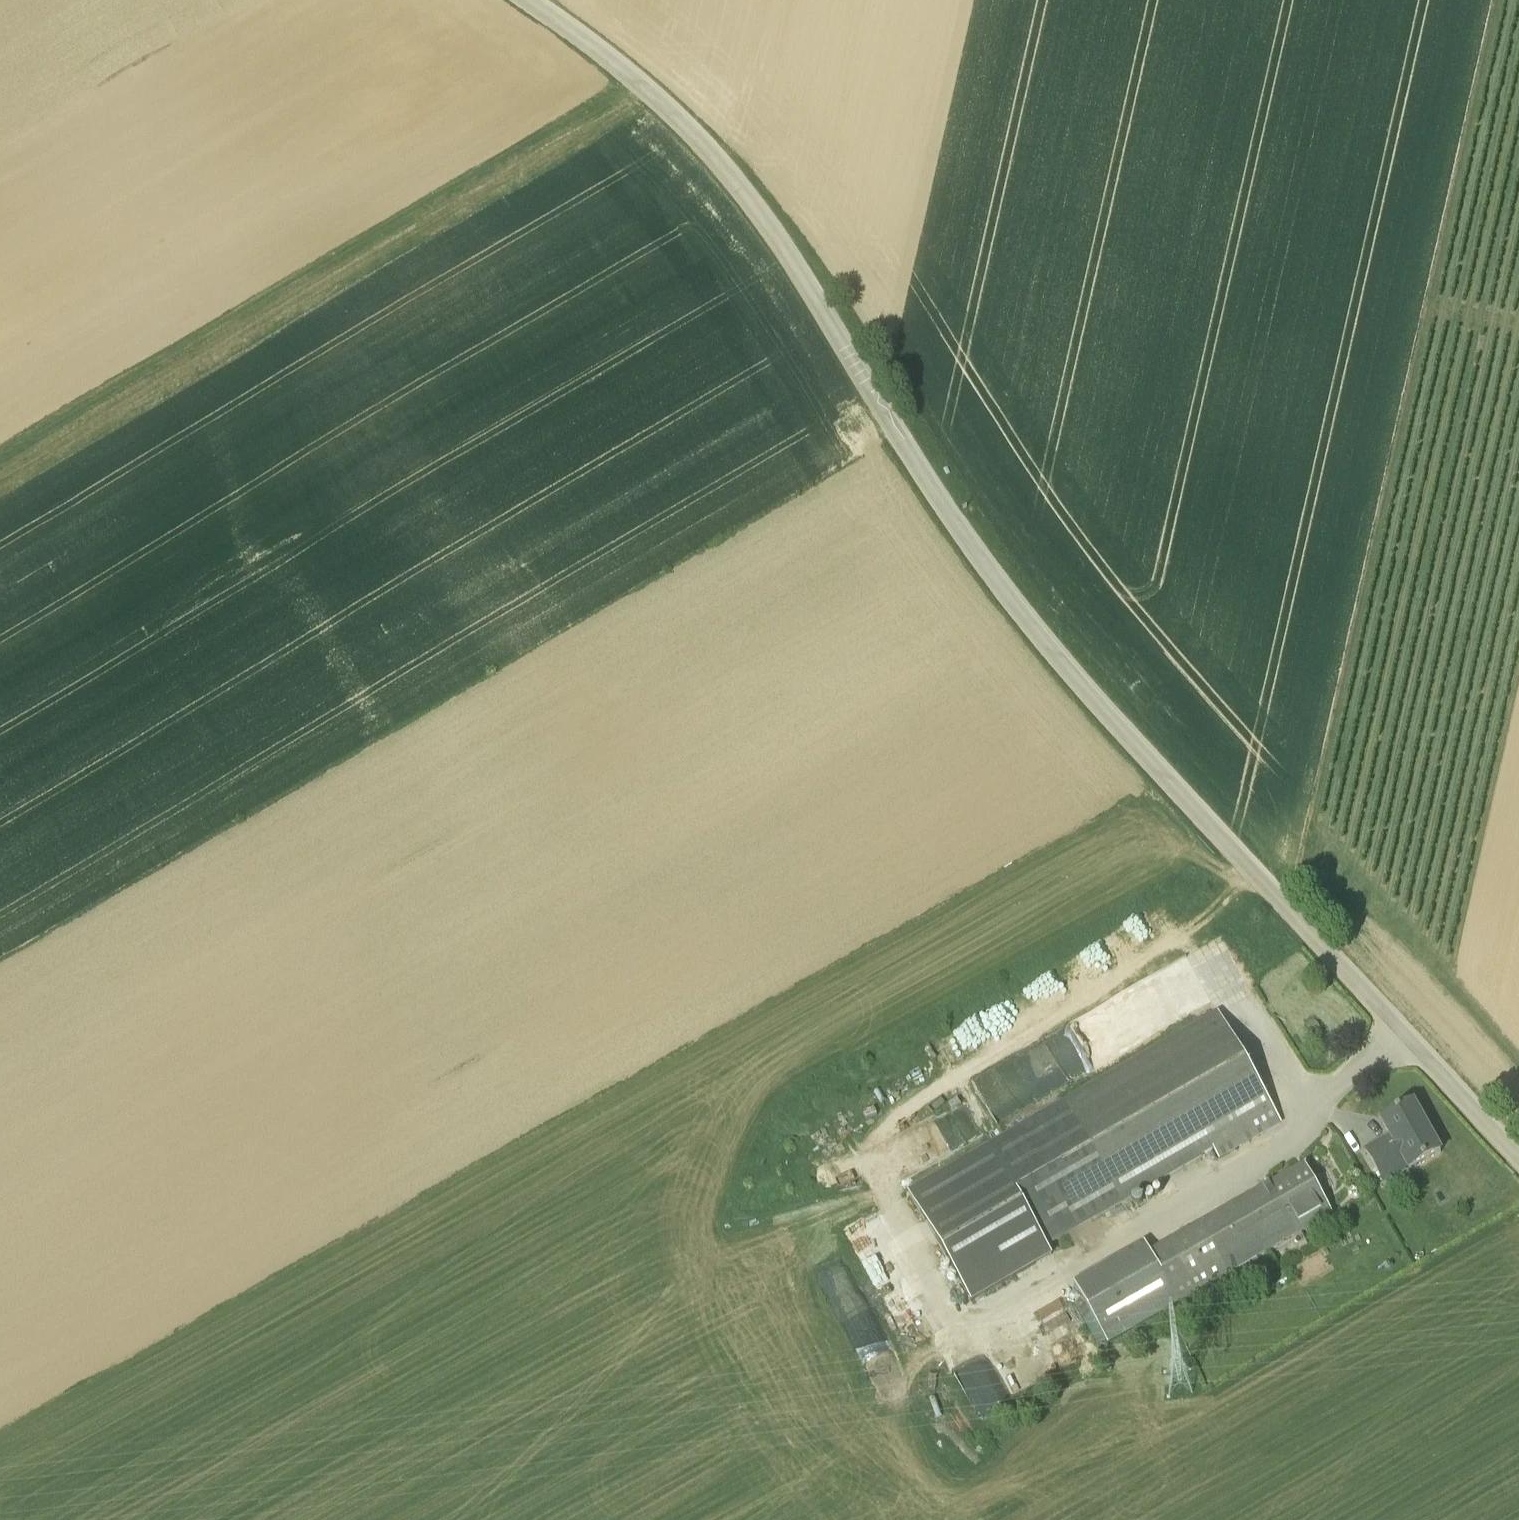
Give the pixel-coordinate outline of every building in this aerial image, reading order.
[(1120,1201),(1213,1147),(1219,1158),(1281,1122),(1219,1013),(1064,1102),(1120,1201)] [(1076,1226),(1120,1201),(1064,1102),(1020,1127),(1076,1226)] [(1441,1153),(1418,1112),(1412,1116),(1407,1108),(1382,1122),(1393,1141),(1386,1145),(1384,1141),(1366,1151),(1379,1173),(1404,1159),(1410,1171),(1441,1153)] [(1076,1226),(1020,1127),(909,1191),(971,1300),(1052,1254),(1046,1243),(1076,1226)] [(1333,1214),(1306,1165),(1270,1186),(1298,1234),(1333,1214)] [(1151,1253),(1179,1302),(1298,1234),(1270,1186),(1151,1253)] [(1109,1342),(1179,1302),(1151,1253),(1145,1242),(1075,1282),(1109,1342)]
